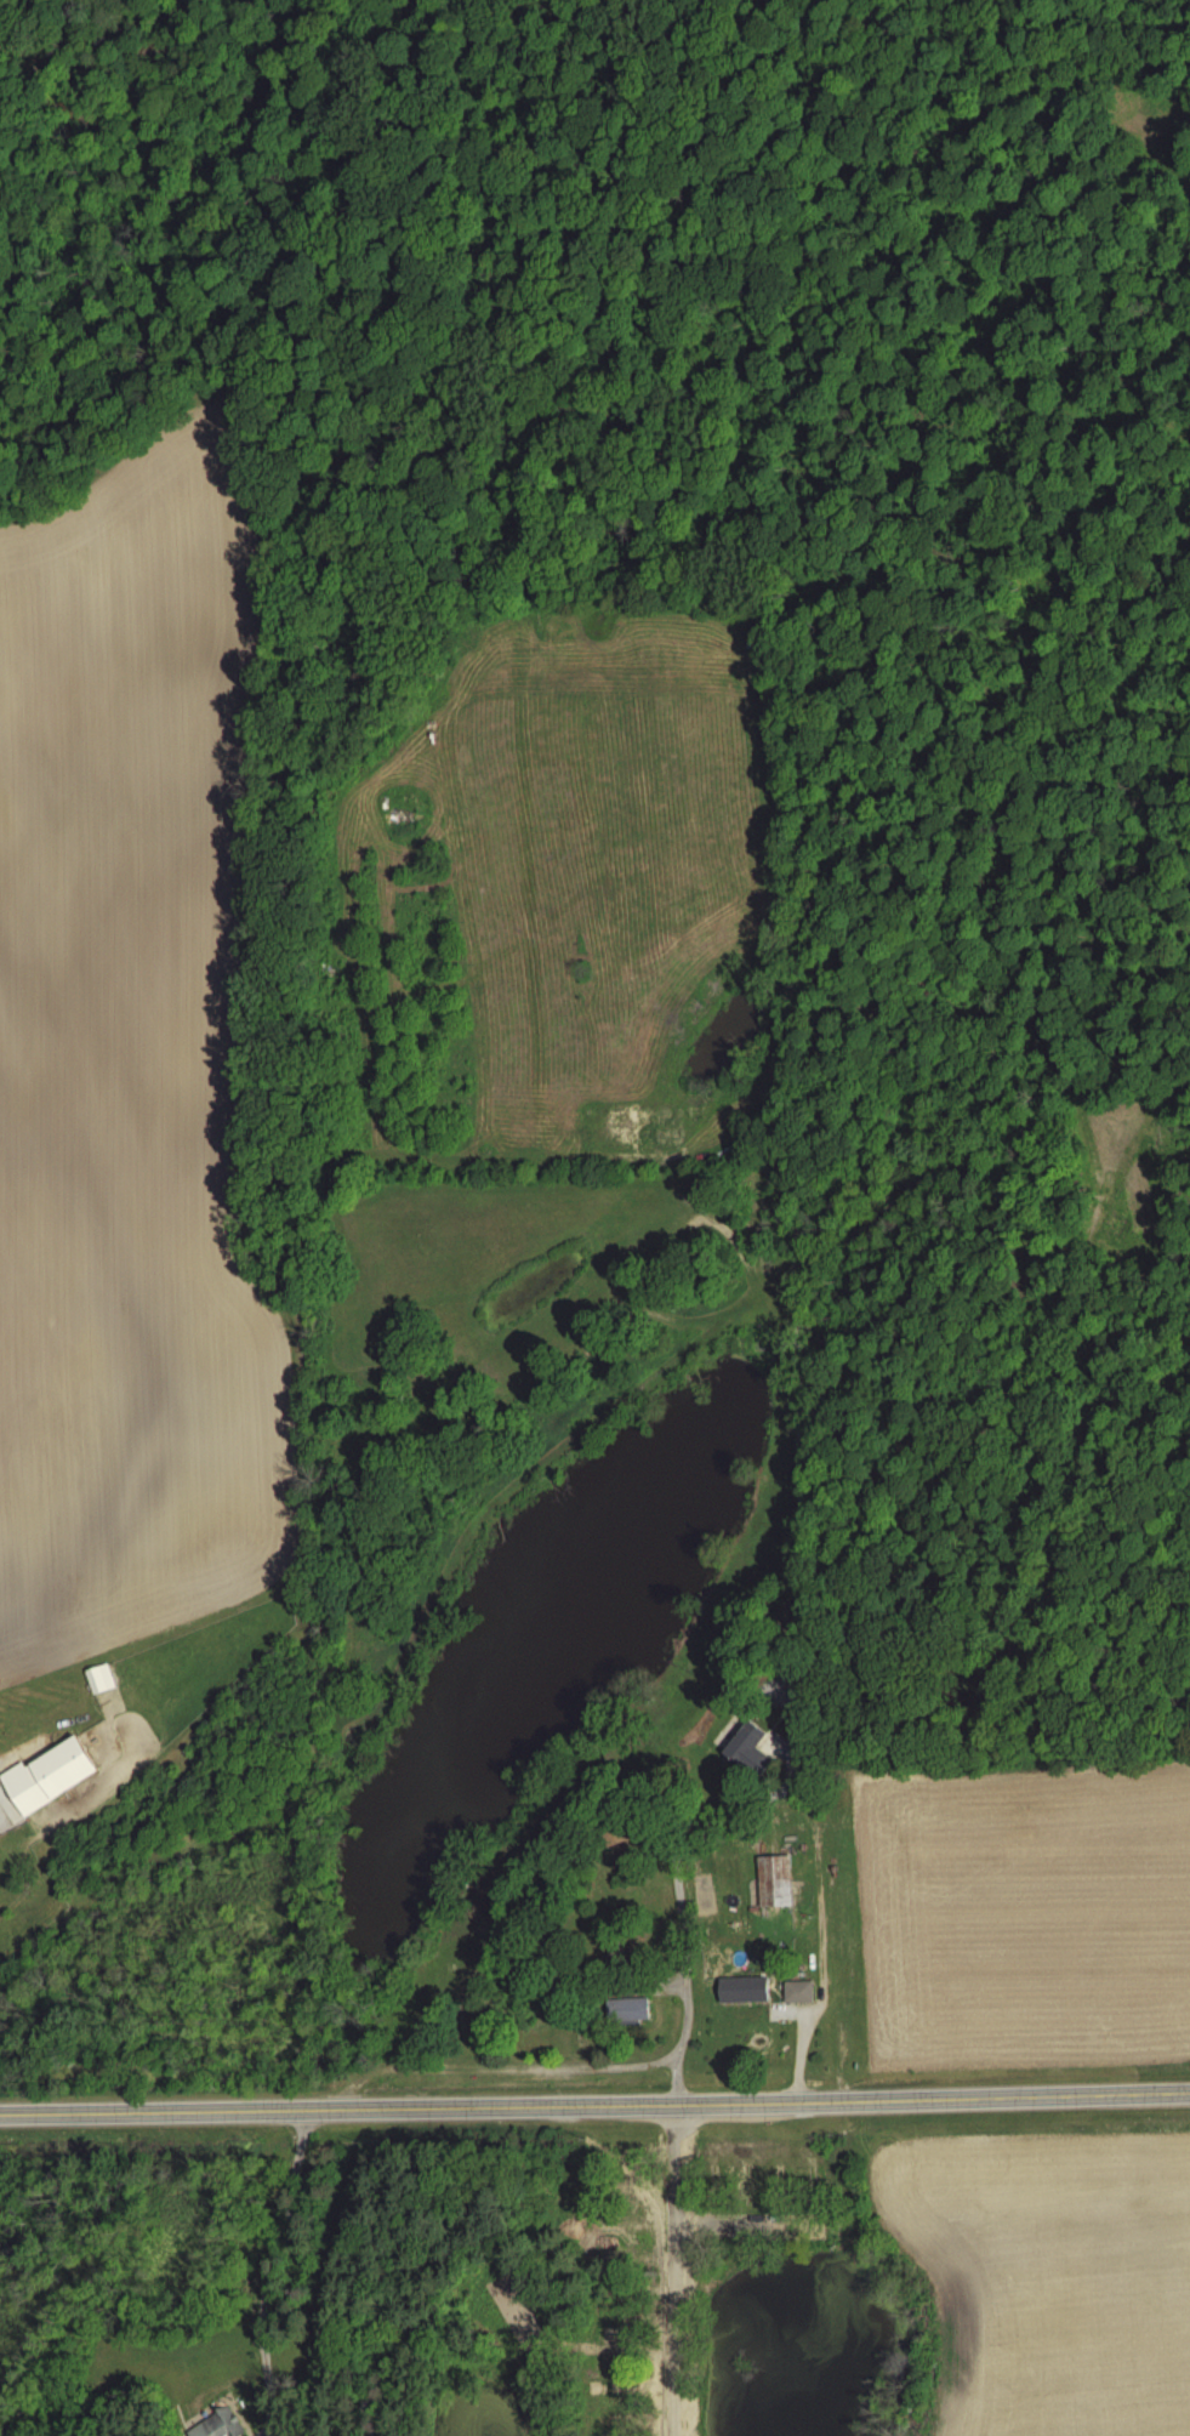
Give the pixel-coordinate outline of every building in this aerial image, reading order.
[(769,1737),(743,1720),(720,1755),(746,1773),(769,1737)] [(791,1857),(757,1857),(757,1908),(792,1908),(791,1857)] [(811,2002),(811,1980),(782,1980),(782,2002),(811,2002)] [(645,1998),(604,1998),(604,2022),(645,2022),(645,1998)] [(753,2209),(753,2158),(738,2158),(738,2209),(753,2209)] [(650,2213),(588,2213),(588,2227),(650,2227),(650,2213)] [(608,2246),(608,2257),(653,2257),(653,2246),(608,2246)] [(603,2282),(609,2291),(622,2283),(616,2274),(603,2282)] [(649,2378),(639,2377),(637,2388),(647,2390),(649,2378)] [(596,2392),(619,2391),(618,2379),(595,2380),(596,2392)] [(244,2430),(225,2404),(186,2432),(189,2435),(223,2435),(227,2433),(229,2435),(235,2435),(244,2430)]
